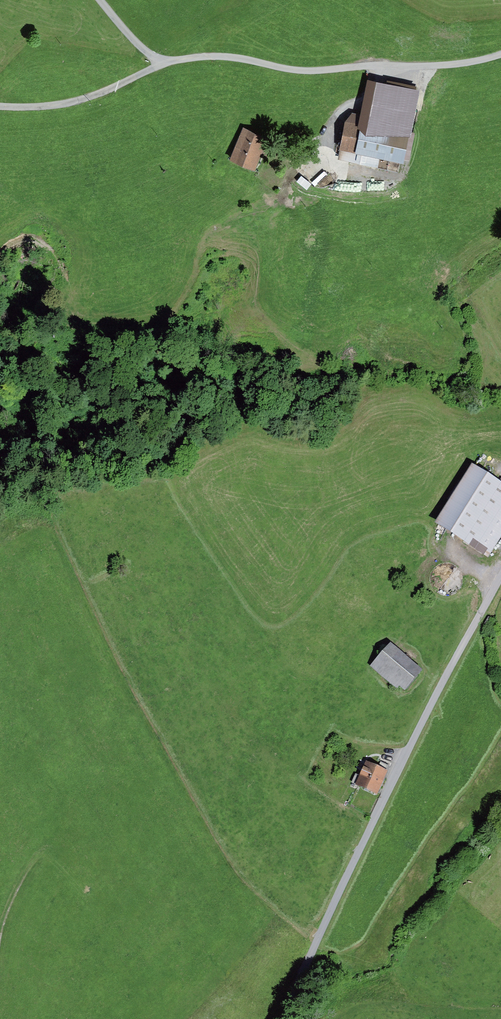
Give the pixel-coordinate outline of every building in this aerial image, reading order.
[(405,132),(343,120),(336,159),(378,167),(380,158),(399,162),(405,132)] [(242,132),(229,161),(250,171),(263,142),(242,132)] [(471,462),(433,523),(488,558),(500,538),(500,478),(500,480),(471,462)] [(391,642),(371,665),(404,692),(423,669),(391,642)] [(388,770),(366,760),(356,784),(377,794),(388,770)]
